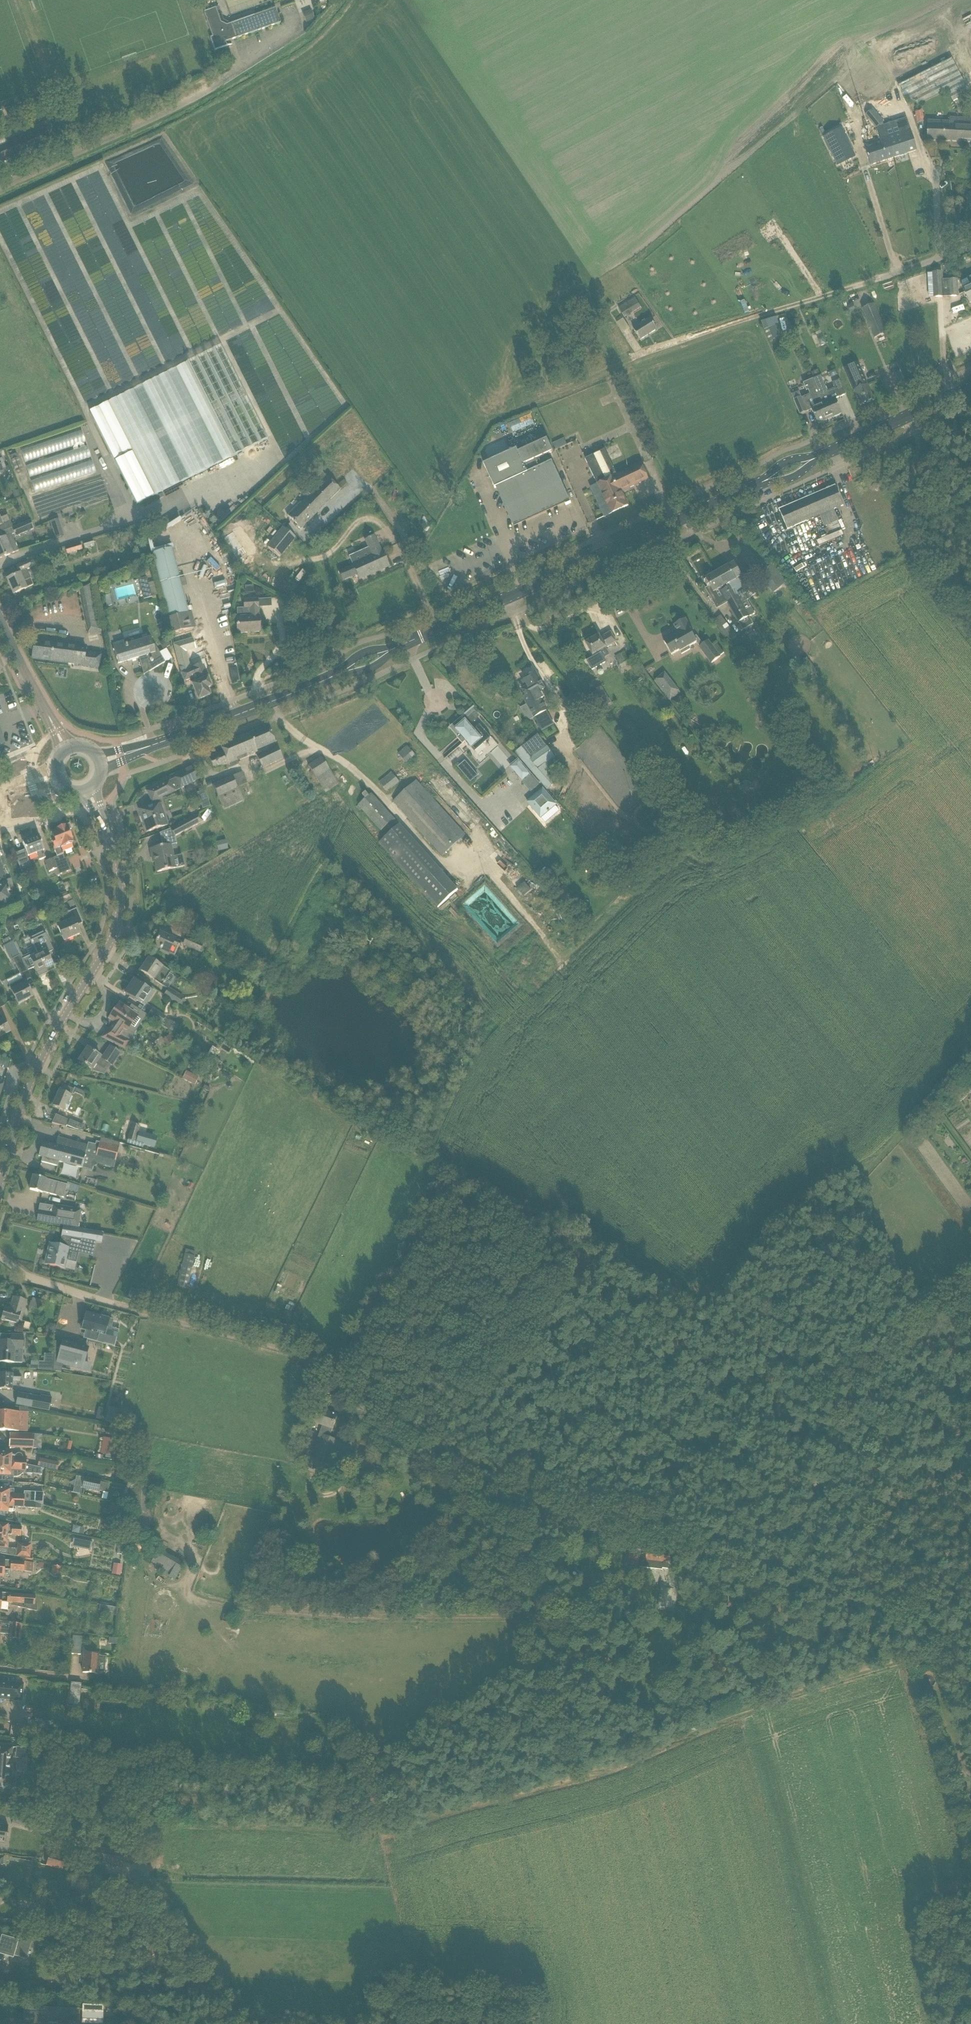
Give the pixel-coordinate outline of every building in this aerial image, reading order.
[(238,38),(281,23),(276,8),(254,16),(227,25),(220,22),(215,8),(203,12),(212,37),(210,38),(214,51),(227,46),(225,42),(238,38)] [(311,10),(304,13),(305,16),(306,20),(307,22),(314,20),(315,20),(313,15),(311,10)] [(923,110),(915,111),(917,122),(924,120),(923,110)] [(878,117),(871,123),(876,128),(884,126),(883,123),(878,117)] [(876,128),(881,145),(865,150),(870,166),(917,150),(907,118),(884,126),(876,128)] [(927,140),(970,142),(970,122),(964,121),(964,119),(951,118),(951,122),(928,121),(927,140)] [(824,138),(833,157),(836,155),(837,154),(847,149),(851,147),(849,143),(842,129),(824,138)] [(763,199),(752,206),(761,220),(772,213),(763,199)] [(934,273),(935,298),(943,298),(942,273),(934,273)] [(949,280),(950,296),(958,296),(957,280),(949,280)] [(618,308),(624,318),(641,308),(634,298),(618,308)] [(886,334),(874,304),(862,309),(875,339),(886,334)] [(633,329),(635,332),(640,340),(657,329),(650,318),(633,329)] [(760,323),(761,324),(764,331),(772,327),(769,320),(760,323)] [(166,362),(188,351),(182,339),(169,345),(169,346),(161,350),(166,362)] [(89,412),(136,505),(231,457),(267,438),(221,346),(184,364),(89,412)] [(855,355),(841,361),(860,406),(874,400),(871,393),(876,391),(872,383),(867,385),(855,355)] [(814,380),(821,377),(818,370),(812,373),(814,380)] [(814,380),(813,380),(816,386),(830,419),(842,414),(835,399),(846,394),(840,380),(832,383),(835,389),(828,392),(822,376),(821,377),(814,380)] [(810,394),(802,398),(807,412),(812,410),(814,415),(818,424),(830,419),(816,386),(813,380),(804,384),(806,391),(808,390),(810,394)] [(807,412),(801,397),(793,400),(800,415),(807,412)] [(533,415),(509,421),(512,431),(536,424),(533,415)] [(498,486),(515,523),(564,500),(566,505),(571,503),(552,461),(543,466),(539,458),(553,451),(547,439),(518,452),(517,449),(484,464),(495,488),(498,486)] [(628,506),(622,492),(648,479),(641,464),(617,475),(605,450),(585,459),(611,514),(628,506)] [(10,456),(16,472),(22,469),(17,454),(10,456)] [(287,516),(293,523),(300,530),(340,490),(328,477),(313,492),(305,485),(298,492),(305,500),(301,505),(300,504),(287,516)] [(779,511),(783,520),(787,529),(811,519),(812,521),(820,518),(824,527),(825,526),(830,536),(841,531),(837,521),(838,521),(833,510),(843,505),(835,487),(779,511)] [(870,526),(888,522),(886,514),(868,518),(870,526)] [(12,528),(6,515),(0,517),(0,530),(1,533),(12,528)] [(30,521),(12,528),(15,537),(33,529),(30,521)] [(358,532),(361,539),(375,533),(372,526),(358,532)] [(268,547),(280,557),(296,538),(284,528),(268,547)] [(233,532),(224,538),(237,560),(246,554),(233,532)] [(0,540),(0,559),(19,550),(13,535),(0,540)] [(352,566),(338,572),(342,581),(357,575),(359,580),(388,567),(386,561),(381,552),(374,536),(365,540),(372,555),(352,564),(352,566)] [(874,538),(867,540),(870,551),(877,549),(874,538)] [(83,544),(84,550),(94,547),(93,541),(83,544)] [(65,549),(66,554),(82,550),(80,545),(65,549)] [(152,554),(173,634),(192,629),(172,549),(152,554)] [(25,562),(16,566),(19,573),(26,570),(31,568),(28,561),(25,562)] [(728,566),(717,572),(735,603),(736,603),(738,605),(739,604),(741,603),(748,599),(743,591),(746,589),(740,578),(736,580),(741,577),(734,564),(729,567),(728,566)] [(19,574),(7,580),(13,594),(23,590),(33,586),(30,579),(26,570),(19,573),(19,574)] [(777,571),(764,581),(773,593),(786,583),(777,571)] [(708,577),(706,578),(711,587),(707,589),(717,606),(726,601),(738,623),(740,622),(743,628),(751,624),(748,618),(755,614),(747,600),(748,600),(748,599),(741,603),(739,604),(738,605),(736,603),(735,603),(717,572),(713,574),(712,573),(707,576),(708,577)] [(151,598),(146,578),(138,580),(143,600),(151,598)] [(80,587),(88,633),(100,631),(92,585),(80,587)] [(236,618),(237,623),(237,633),(260,632),(259,617),(258,617),(257,609),(258,609),(257,600),(243,601),(244,609),(250,609),(251,617),(236,618)] [(733,633),(721,616),(715,621),(727,638),(733,633)] [(672,637),(664,642),(671,655),(679,650),(682,654),(690,649),(689,647),(696,643),(700,647),(699,647),(711,664),(720,657),(720,656),(724,653),(716,643),(712,646),(708,641),(703,645),(697,636),(693,638),(688,629),(690,627),(685,619),(674,625),(679,634),(673,638),(672,637)] [(599,636),(586,643),(594,657),(587,661),(592,670),(606,662),(600,651),(616,642),(611,632),(601,638),(599,636)] [(160,654),(155,645),(152,646),(150,639),(113,650),(117,661),(118,664),(139,658),(144,675),(156,668),(165,662),(160,654)] [(192,639),(173,645),(181,673),(184,682),(197,677),(199,682),(192,685),(195,691),(198,700),(210,695),(207,688),(211,687),(202,665),(202,664),(198,666),(189,669),(188,666),(189,666),(186,652),(195,649),(194,647),(192,639)] [(101,654),(85,652),(86,646),(45,641),(35,640),(32,658),(83,665),(83,668),(98,670),(101,654)] [(166,640),(161,643),(165,648),(170,645),(166,640)] [(629,663),(624,653),(616,657),(622,668),(629,663)] [(789,661),(783,665),(786,671),(792,667),(789,661)] [(546,712),(540,701),(542,699),(539,693),(545,689),(536,674),(528,678),(529,679),(522,683),(526,689),(522,690),(527,698),(524,699),(539,726),(550,720),(545,713),(546,712)] [(672,683),(662,691),(670,701),(680,693),(672,683)] [(602,688),(592,694),(596,701),(606,696),(602,688)] [(465,721),(456,730),(460,735),(457,737),(463,744),(466,741),(472,749),(475,752),(484,744),(491,738),(486,732),(480,725),(473,731),(465,721)] [(208,757),(214,770),(214,771),(223,767),(225,771),(232,769),(230,765),(256,754),(257,751),(276,743),(272,735),(268,725),(220,746),(223,751),(208,757)] [(551,761),(555,758),(537,734),(515,754),(547,790),(559,780),(550,769),(554,765),(551,761)] [(284,759),(278,746),(258,756),(263,768),(284,759)] [(407,746),(398,753),(406,762),(415,754),(407,746)] [(308,766),(314,774),(324,790),(337,781),(321,757),(308,766)] [(459,767),(472,782),(480,775),(466,760),(459,767)] [(518,761),(511,767),(531,791),(539,785),(518,761)] [(191,767),(169,778),(176,791),(200,778),(194,765),(193,766),(191,767)] [(379,783),(386,791),(398,780),(392,773),(379,783)] [(213,785),(217,796),(237,786),(232,776),(213,785)] [(169,778),(146,790),(152,803),(176,791),(169,778)] [(394,801),(400,809),(442,856),(465,835),(416,781),(394,801)] [(535,796),(528,802),(531,806),(535,811),(541,817),(545,823),(560,811),(555,805),(556,805),(543,789),(535,796)] [(358,805),(365,813),(381,831),(394,819),(371,794),(358,805)] [(207,799),(200,801),(203,809),(210,807),(207,799)] [(143,822),(146,832),(168,825),(161,803),(150,807),(149,805),(139,808),(143,822)] [(171,830),(175,837),(204,822),(200,814),(171,830)] [(57,869),(59,875),(60,875),(71,871),(62,847),(72,843),(71,840),(72,839),(69,830),(71,829),(69,824),(55,830),(55,831),(52,832),(53,833),(51,834),(53,838),(51,839),(54,847),(53,847),(57,857),(54,858),(58,868),(57,869)] [(379,844),(438,908),(458,890),(399,825),(379,844)] [(24,850),(14,854),(21,871),(31,867),(27,857),(28,857),(37,853),(39,860),(46,858),(43,851),(44,850),(42,846),(39,836),(23,843),(26,851),(25,851),(24,850)] [(226,840),(217,841),(219,850),(227,848),(226,840)] [(175,868),(171,845),(160,847),(150,849),(153,862),(155,862),(157,872),(167,870),(175,868)] [(54,870),(57,869),(58,868),(54,858),(53,858),(54,858),(45,862),(49,872),(54,870)] [(13,903),(6,882),(0,884),(0,907),(13,903)] [(62,904),(67,902),(68,903),(70,908),(75,906),(73,901),(72,901),(69,895),(59,899),(62,904)] [(65,924),(58,927),(60,932),(64,941),(80,934),(74,923),(81,920),(76,909),(62,915),(65,924)] [(28,957),(22,960),(28,971),(35,967),(37,973),(52,966),(47,954),(53,951),(45,934),(39,937),(38,935),(31,939),(38,955),(30,959),(28,957)] [(160,952),(174,958),(181,942),(173,938),(172,939),(169,938),(160,934),(154,946),(161,949),(160,952)] [(9,937),(2,941),(4,946),(11,942),(9,937)] [(183,945),(200,952),(203,944),(187,937),(183,945)] [(28,971),(22,960),(20,956),(13,959),(21,974),(28,971)] [(149,977),(161,985),(165,979),(166,979),(171,972),(160,965),(160,966),(149,958),(140,971),(149,977)] [(9,987),(13,995),(18,1004),(32,997),(28,988),(24,980),(9,987)] [(136,1001),(144,1006),(153,994),(145,988),(134,980),(130,986),(127,985),(123,991),(122,992),(136,1001)] [(165,995),(179,1004),(183,998),(169,989),(165,995)] [(103,1039),(112,1043),(126,1050),(131,1041),(129,1040),(132,1033),(127,1031),(138,1016),(119,1004),(117,1007),(115,1008),(111,1014),(111,1015),(109,1019),(113,1022),(108,1030),(108,1029),(103,1039)] [(149,1015),(161,1023),(166,1017),(153,1009),(149,1015)] [(10,1033),(5,1024),(1,1015),(0,1015),(0,1037),(10,1033)] [(164,1027),(174,1033),(179,1027),(169,1020),(164,1027)] [(162,1040),(166,1046),(178,1038),(171,1033),(162,1040)] [(79,1061),(87,1067),(91,1070),(95,1063),(104,1069),(108,1063),(112,1065),(119,1053),(110,1047),(102,1058),(88,1048),(79,1061)] [(182,1079),(195,1085),(199,1077),(186,1071),(182,1079)] [(53,1106),(64,1111),(68,1113),(72,1115),(73,1113),(75,1114),(82,1097),(81,1096),(83,1091),(75,1088),(74,1090),(71,1089),(62,1085),(53,1106)] [(52,1123),(65,1127),(67,1120),(56,1115),(52,1123)] [(70,1120),(67,1126),(75,1130),(77,1124),(70,1120)] [(132,1124),(128,1140),(135,1142),(138,1131),(140,1126),(132,1124)] [(140,1133),(137,1142),(138,1142),(151,1146),(153,1137),(140,1133)] [(83,1168),(89,1146),(58,1138),(55,1146),(42,1142),(38,1156),(42,1157),(41,1162),(59,1167),(60,1162),(83,1168)] [(115,1160),(118,1147),(100,1142),(97,1156),(115,1160)] [(30,1190),(39,1192),(41,1193),(42,1192),(63,1198),(67,1185),(45,1180),(45,1179),(33,1176),(30,1190)] [(84,1179),(82,1184),(94,1188),(96,1182),(84,1179)] [(37,1221),(78,1228),(81,1210),(53,1205),(52,1213),(38,1211),(37,1221)] [(60,1246),(50,1243),(45,1263),(45,1264),(64,1269),(69,1250),(78,1252),(80,1246),(94,1249),(95,1242),(101,1244),(103,1234),(63,1227),(62,1236),(62,1237),(60,1246)] [(177,1286),(187,1288),(195,1252),(186,1249),(184,1254),(177,1286)] [(8,1325),(17,1327),(18,1320),(21,1321),(27,1301),(13,1297),(10,1309),(4,1307),(1,1320),(9,1322),(8,1325)] [(29,1308),(38,1310),(40,1304),(30,1302),(29,1308)] [(83,1323),(81,1330),(99,1334),(97,1342),(103,1344),(111,1346),(111,1345),(113,1338),(105,1335),(107,1327),(109,1328),(112,1319),(86,1312),(83,1323)] [(47,1326),(46,1332),(54,1333),(56,1324),(50,1323),(47,1326)] [(14,1363),(15,1349),(23,1349),(24,1335),(11,1335),(11,1341),(0,1341),(0,1362),(14,1363)] [(53,1355),(53,1366),(60,1368),(61,1362),(82,1367),(87,1348),(63,1342),(59,1355),(53,1354),(53,1355)] [(38,1366),(38,1370),(43,1370),(52,1371),(53,1366),(53,1355),(44,1354),(43,1362),(38,1362),(38,1366)] [(7,1390),(12,1390),(13,1382),(20,1382),(20,1375),(0,1374),(0,1389),(7,1390)] [(18,1394),(16,1404),(40,1409),(49,1411),(51,1398),(42,1396),(41,1396),(40,1398),(18,1394)] [(330,1438),(338,1416),(320,1409),(315,1423),(323,1426),(317,1441),(321,1442),(316,1455),(323,1458),(321,1463),(328,1466),(333,1451),(332,1451),(333,1447),(337,1449),(339,1441),(330,1438)] [(19,1431),(20,1412),(0,1411),(0,1430),(19,1431)] [(9,1447),(33,1448),(34,1435),(10,1434),(9,1447)] [(103,1437),(101,1452),(116,1454),(118,1440),(103,1437)] [(25,1466),(25,1465),(26,1459),(22,1459),(22,1458),(22,1457),(21,1455),(20,1454),(18,1454),(17,1454),(16,1455),(15,1456),(14,1456),(13,1456),(11,1455),(11,1453),(5,1453),(0,1452),(0,1465),(25,1466)] [(39,1458),(37,1467),(57,1471),(59,1463),(39,1458)] [(9,1482),(13,1483),(13,1477),(15,1477),(17,1477),(18,1477),(19,1476),(22,1474),(23,1473),(24,1473),(25,1473),(41,1474),(41,1469),(25,1466),(0,1465),(0,1482),(9,1482)] [(76,1477),(73,1492),(79,1494),(82,1478),(76,1477)] [(82,1489),(98,1492),(98,1491),(105,1492),(107,1484),(100,1483),(100,1481),(84,1478),(82,1489)] [(34,1503),(35,1493),(24,1492),(24,1496),(8,1495),(8,1489),(0,1489),(0,1501),(34,1503)] [(34,1503),(0,1501),(0,1511),(13,1512),(15,1510),(16,1508),(23,1509),(23,1508),(34,1509),(34,1503)] [(112,1504),(110,1511),(121,1514),(123,1506),(112,1504)] [(21,1527),(0,1525),(0,1547),(7,1548),(8,1541),(6,1541),(6,1536),(20,1537),(21,1527)] [(148,1558),(152,1561),(150,1563),(155,1565),(153,1569),(175,1581),(184,1565),(178,1562),(179,1561),(154,1547),(148,1558)] [(17,1556),(30,1557),(31,1550),(18,1549),(17,1556)] [(669,1565),(671,1552),(648,1549),(647,1553),(641,1552),(641,1550),(629,1549),(625,1581),(636,1583),(638,1568),(647,1569),(647,1568),(667,1570),(668,1565),(669,1565)] [(3,1576),(4,1570),(23,1572),(33,1573),(34,1563),(23,1562),(6,1560),(0,1560),(0,1576),(3,1576)] [(114,1564),(112,1574),(119,1576),(122,1565),(114,1564)] [(661,1587),(662,1596),(664,1596),(664,1598),(671,1598),(671,1587),(661,1587)] [(0,1603),(18,1605),(17,1607),(30,1610),(30,1607),(34,1607),(35,1596),(18,1595),(3,1593),(0,1593),(0,1608),(0,1603)] [(10,1635),(10,1640),(19,1641),(21,1624),(6,1622),(6,1623),(0,1622),(0,1633),(10,1635)] [(70,1654),(80,1655),(82,1637),(72,1636),(70,1654)] [(83,1673),(84,1673),(97,1674),(98,1663),(104,1663),(104,1656),(94,1655),(84,1654),(83,1673)] [(62,1705),(72,1706),(75,1682),(65,1681),(62,1705)] [(12,1700),(13,1691),(23,1692),(23,1684),(13,1683),(0,1682),(0,1699),(12,1700)] [(12,1734),(12,1733),(32,1736),(33,1726),(26,1725),(27,1721),(14,1719),(14,1718),(2,1716),(2,1718),(0,1718),(0,1733),(12,1734)] [(9,1788),(12,1747),(0,1746),(0,1788),(9,1788)] [(28,1828),(30,1820),(14,1816),(12,1824),(28,1828)] [(8,1825),(0,1824),(0,1842),(6,1843),(8,1825)] [(103,1860),(105,1849),(105,1848),(90,1846),(88,1857),(103,1860)] [(49,1857),(47,1864),(64,1870),(67,1863),(49,1857)] [(13,1958),(14,1956),(26,1959),(32,1939),(19,1935),(18,1940),(0,1935),(0,1954),(13,1958)] [(82,2023),(84,2023),(102,2023),(103,2006),(82,2005),(82,2023)] [(26,2019),(27,2019),(27,2023),(40,2023),(40,2019),(77,2021),(77,2009),(25,2007),(25,2016),(27,2016),(26,2019)]
